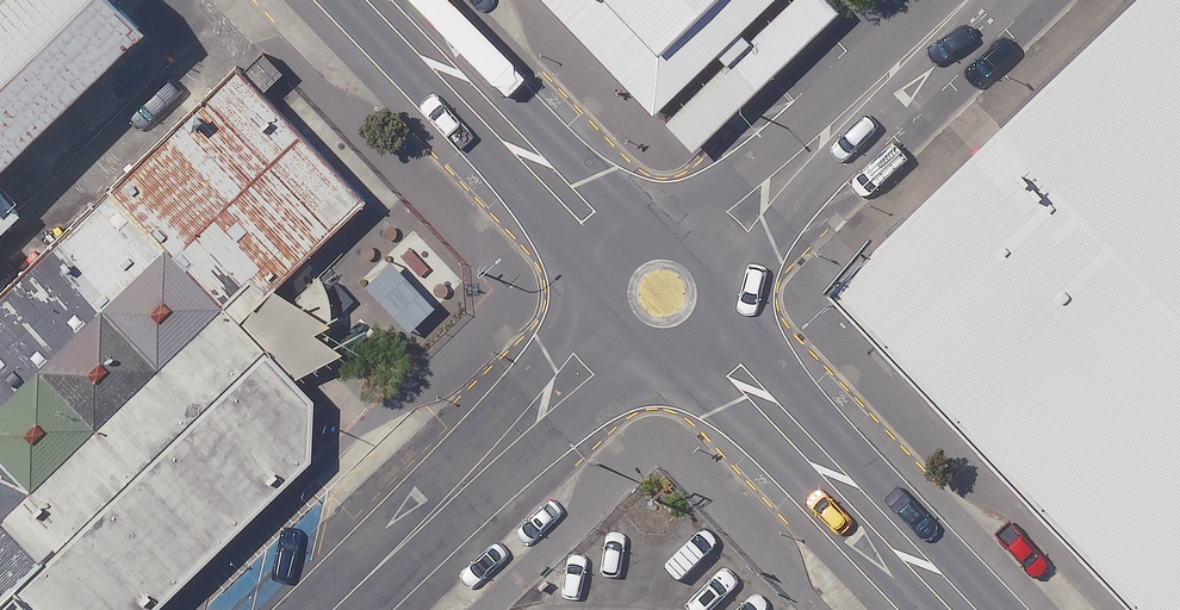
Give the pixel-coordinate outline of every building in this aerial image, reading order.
[(146,45),(113,12),(126,0),(11,0),(0,11),(0,187),(146,45)] [(630,124),(762,0),(513,0),(630,124)] [(1116,0),(953,153),(1179,394),(1179,68),(1116,0)] [(311,466),(311,430),(312,400),(296,383),(242,328),(274,297),(348,224),(367,206),(236,65),(0,293),(0,609),(2,609),(11,602),(19,609),(162,609),(311,466)] [(953,153),(778,316),(1055,609),(1179,609),(1179,394),(953,153)] [(26,219),(0,193),(0,244),(26,219)] [(242,328),(296,383),(342,361),(314,341),(330,332),(274,297),(242,328)] [(11,602),(2,609),(19,609),(11,602)]
